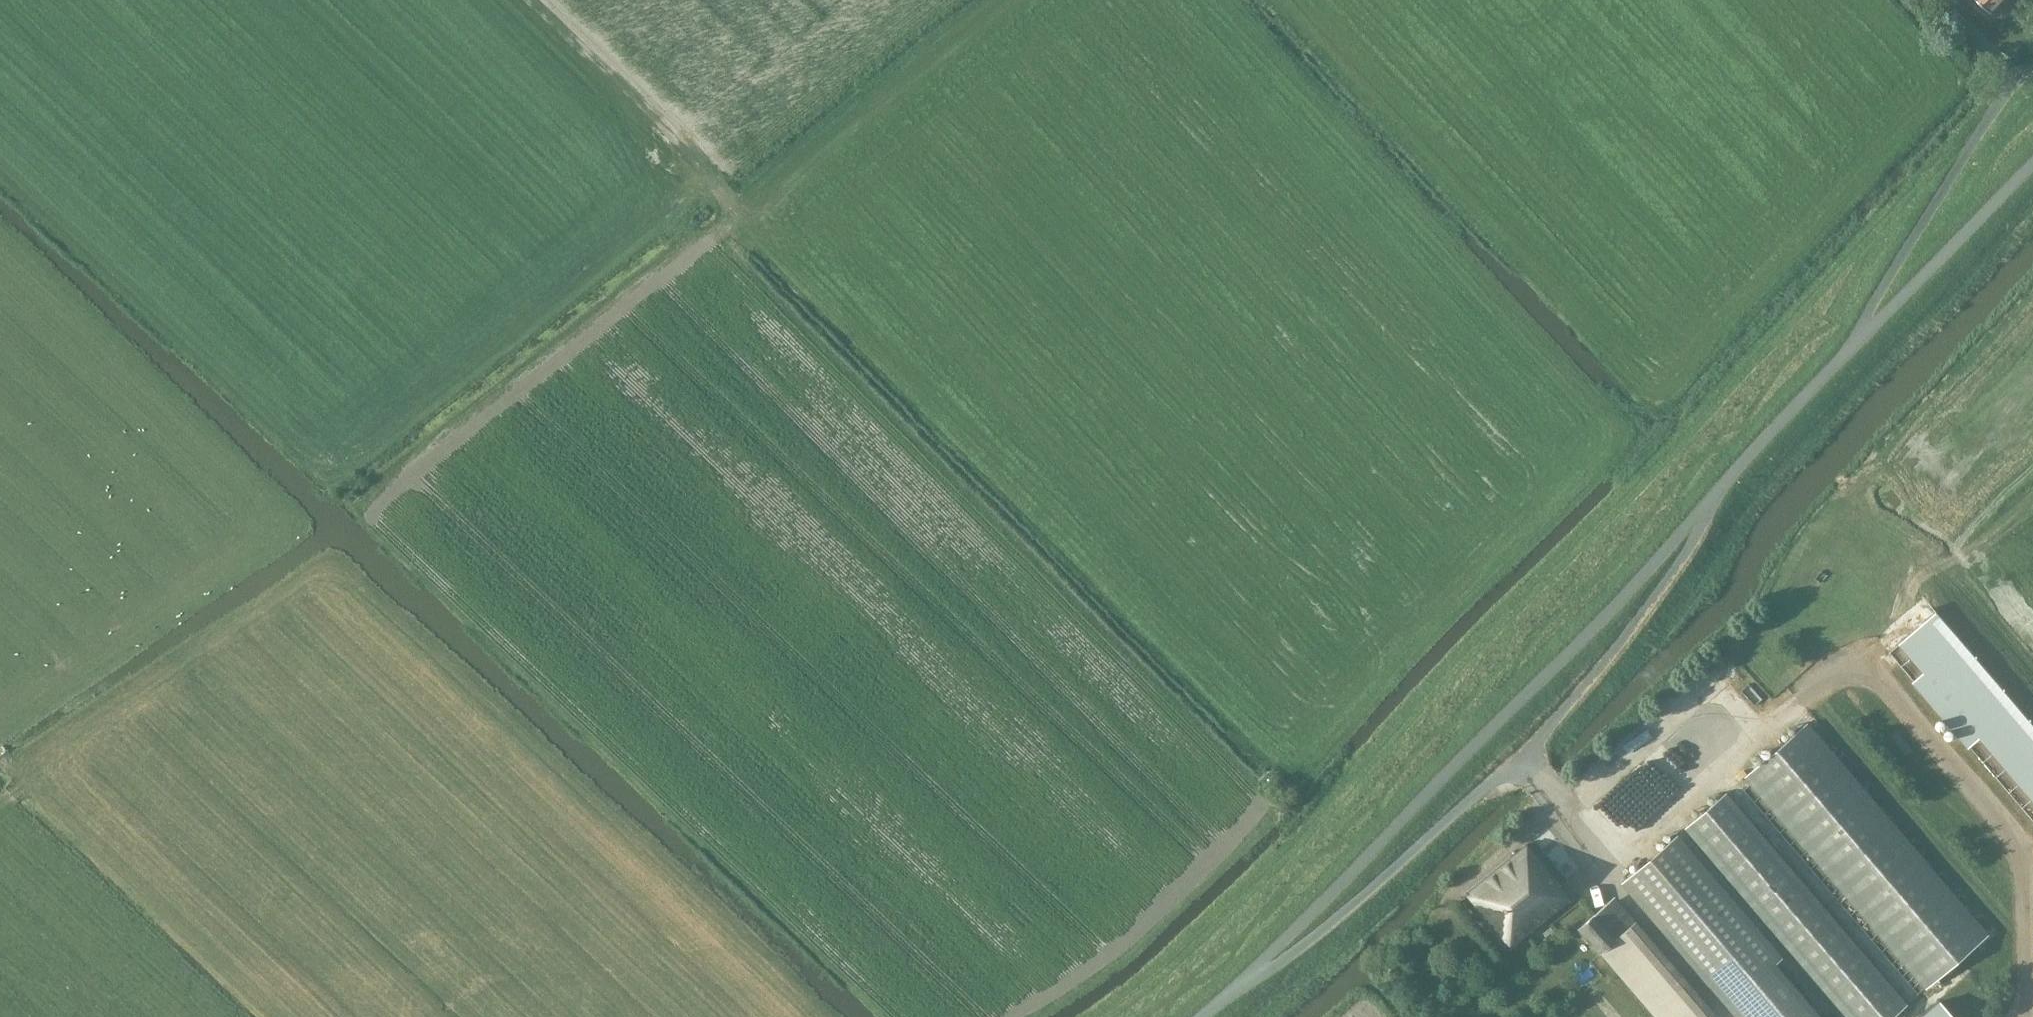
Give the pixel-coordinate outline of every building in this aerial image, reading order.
[(1990,14),(2003,0),(1976,0),(1990,14)] [(1907,636),(2032,783),(2032,724),(1936,612),(1907,636)] [(1986,935),(1805,724),(1743,777),(1923,989),(1986,935)] [(1725,794),(1684,831),(1844,1016),(1891,1016),(1905,1004),(1725,794)] [(1734,1016),(1820,1016),(1775,965),(1781,958),(1675,836),(1621,883),(1734,1016)] [(1508,948),(1567,900),(1556,886),(1558,884),(1525,843),(1463,893),(1508,948)] [(1627,928),(1618,935),(1597,911),(1577,927),(1654,1016),(1703,1016),(1627,928)] [(1923,1016),(1952,1016),(1940,1003),(1923,1016)]
